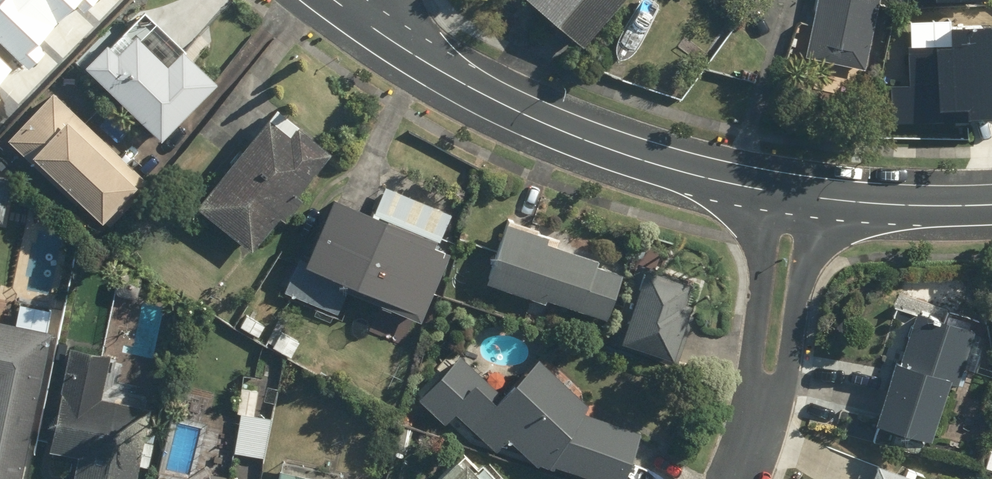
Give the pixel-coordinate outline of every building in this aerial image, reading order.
[(29,65),(46,48),(40,43),(59,23),(35,0),(0,0),(0,37),(29,65)] [(59,23),(81,1),(87,7),(93,0),(35,0),(59,23)] [(579,49),(621,0),(521,0),(579,49)] [(663,2),(660,0),(629,0),(598,58),(626,73),(663,2)] [(802,59),(864,71),(877,0),(813,0),(802,59)] [(155,144),(212,85),(137,13),(104,48),(99,44),(76,68),(155,144)] [(890,118),(968,116),(968,109),(991,108),(991,19),(945,20),(945,36),(904,37),(905,77),(889,77),(890,118)] [(13,70),(0,58),(0,84),(13,70)] [(4,141),(94,226),(130,187),(135,192),(144,182),(49,93),(4,141)] [(297,200),(291,195),(326,153),(273,108),(191,206),(244,251),(272,218),(278,223),(297,200)] [(14,182),(0,179),(0,227),(6,228),(14,182)] [(382,183),(368,215),(326,196),(282,294),(333,317),(344,294),(415,325),(448,251),(434,244),(448,213),(382,183)] [(545,243),(547,237),(502,222),(482,283),(604,323),(619,275),(591,266),(594,259),(545,243)] [(670,361),(688,305),(679,302),(685,282),(638,266),(612,342),(670,361)] [(9,328),(0,327),(0,478),(21,478),(48,335),(45,335),(49,311),(14,304),(9,328)] [(946,383),(956,387),(975,331),(911,310),(891,369),(885,367),(865,427),(925,447),(946,383)] [(311,350),(272,330),(264,345),(302,365),(311,350)] [(78,459),(74,478),(138,478),(152,411),(102,401),(111,357),(70,349),(49,454),(78,459)] [(452,414),(494,455),(506,443),(542,471),(546,465),(584,478),(619,478),(636,435),(580,414),(585,407),(535,357),(496,396),(457,358),(413,402),(438,428),(452,414)] [(264,460),(269,417),(253,416),(256,392),(237,389),(229,456),(264,460)] [(479,464),(474,468),(461,453),(432,478),(493,478),(479,464)] [(870,462),(864,478),(917,478),(870,462)] [(273,470),(270,478),(312,478),(273,470)]
